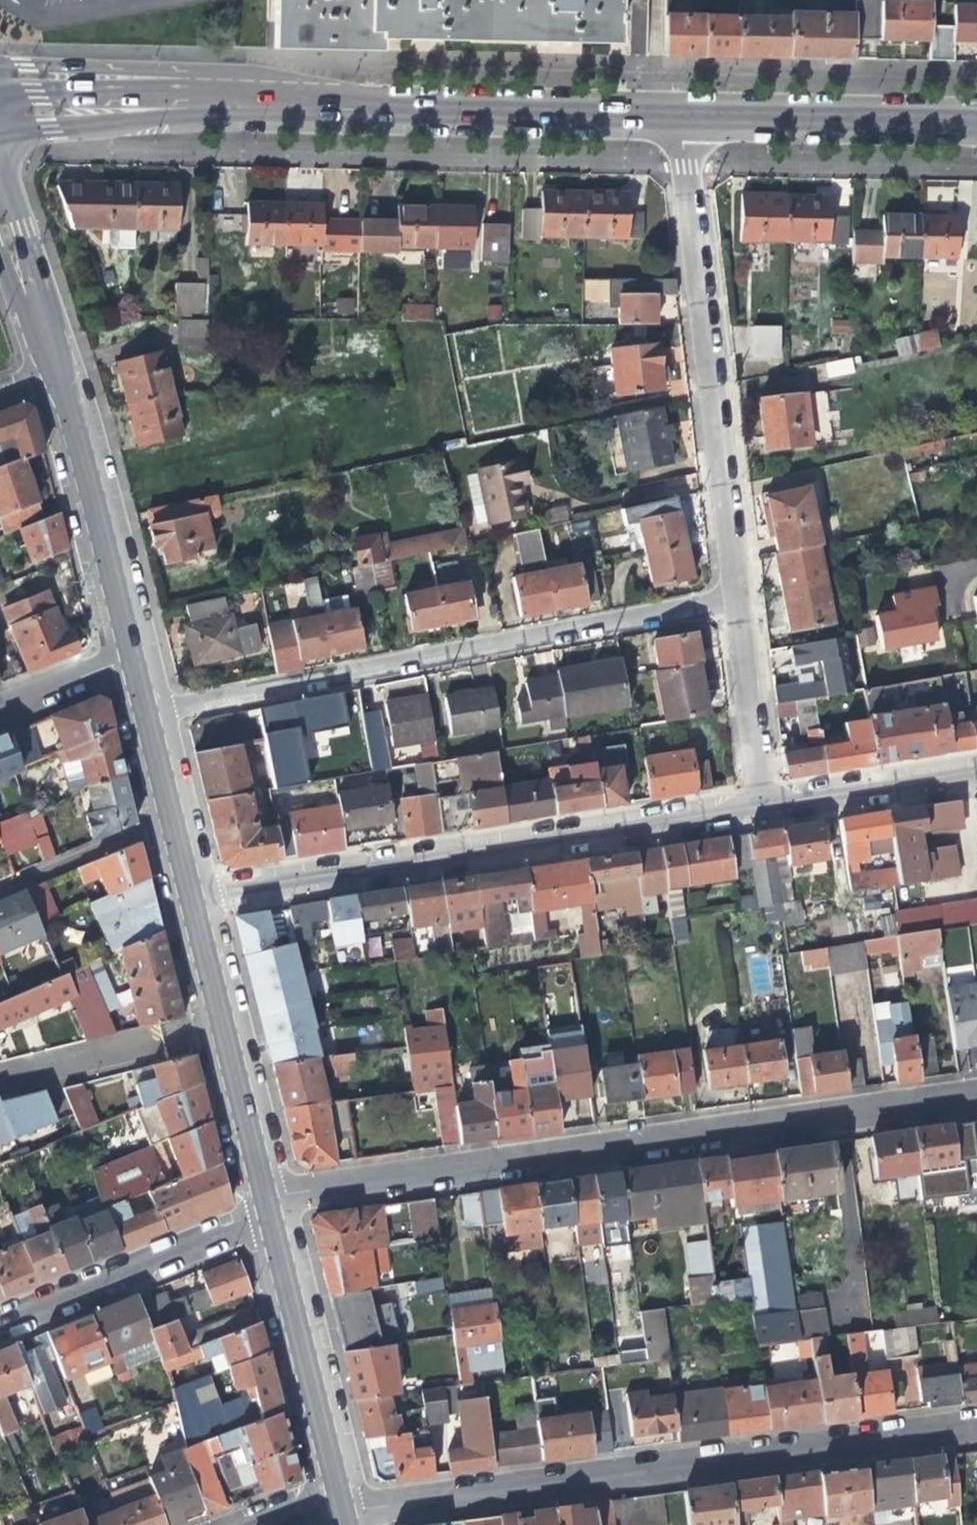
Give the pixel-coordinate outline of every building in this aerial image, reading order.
[(378,51),(379,34),(409,35),(409,41),(422,41),(441,42),(442,35),(538,37),(538,43),(553,44),(572,44),(572,38),(610,39),(611,0),(273,0),(272,41),(272,49),(293,49),(378,51)] [(853,16),(852,41),(896,42),(927,43),(928,4),(881,3),(881,0),(854,0),(853,16)] [(976,43),(976,8),(953,7),(953,43),(967,43),(976,43)] [(788,14),(788,20),(786,59),(814,60),(852,60),(852,41),(853,16),(788,14)] [(679,57),(704,57),(705,18),(664,17),(663,57),(679,57)] [(737,18),(705,18),(704,57),(717,58),(736,58),(737,18)] [(788,20),(737,18),(736,58),(761,59),(786,59),(788,20)] [(106,228),(132,229),(133,183),(106,183),(57,182),(53,186),(69,227),(106,228)] [(161,184),(133,183),(132,229),(176,230),(177,184),(161,184)] [(540,192),(539,214),(538,237),(582,238),(583,193),(564,193),(540,192)] [(582,238),(626,239),(626,212),(627,194),(607,194),(583,193),(582,238)] [(740,241),(784,242),(785,196),(766,195),(741,195),(740,241)] [(827,243),(827,217),(828,197),(816,197),(785,196),(784,242),(827,243)] [(245,203),(245,216),(245,233),(244,244),(282,245),(283,204),(265,204),(245,203)] [(282,245),(321,246),(321,220),(322,205),(283,204),(282,245)] [(396,207),(395,222),(395,248),(432,249),(433,208),(396,207)] [(457,208),(433,208),(432,249),(471,250),(472,209),(457,208)] [(640,212),(626,212),(626,239),(639,240),(640,212)] [(538,237),(539,214),(526,214),(526,237),(538,237)] [(880,234),(880,257),(919,258),(920,217),(901,216),(881,216),(880,234)] [(847,218),(827,217),(827,243),(846,244),(847,218)] [(942,217),(920,217),(919,258),(957,259),(958,218),(942,217)] [(332,220),(321,220),(321,246),(321,256),(357,256),(357,221),(332,220)] [(395,248),(395,222),(387,222),(357,221),(357,256),(394,257),(395,248)] [(507,264),(508,226),(481,225),(481,264),(507,264)] [(132,249),(132,229),(106,228),(106,249),(132,249)] [(880,257),(880,234),(851,234),(850,262),(880,263),(880,257)] [(194,261),(193,290),(206,290),(207,261),(194,261)] [(617,307),(617,326),(653,326),(653,309),(653,296),(674,296),(672,281),(607,281),(607,307),(617,307)] [(176,289),(175,316),(180,316),(205,317),(206,290),(193,290),(176,289)] [(401,321),(431,322),(432,307),(402,306),(401,321)] [(179,347),(206,348),(207,317),(205,317),(180,316),(179,347)] [(753,327),(753,359),(780,359),(780,327),(753,327)] [(937,331),(918,334),(918,352),(940,347),(937,331)] [(897,339),(901,355),(918,352),(918,334),(897,339)] [(610,350),(614,394),(659,389),(659,382),(665,381),(664,373),(663,367),(656,367),(654,346),(610,350)] [(121,381),(127,404),(171,392),(160,350),(116,360),(121,381)] [(825,361),(827,377),(855,373),(853,357),(825,361)] [(182,435),(171,392),(127,404),(132,424),(138,446),(182,435)] [(761,428),(763,450),(825,442),(819,392),(757,400),(761,428)] [(21,458),(41,451),(35,429),(30,409),(24,404),(0,413),(0,466),(21,458)] [(614,418),(626,474),(671,465),(666,444),(673,442),(671,434),(669,425),(663,427),(659,409),(614,418)] [(241,453),(243,465),(257,462),(254,449),(241,453)] [(18,529),(43,519),(32,487),(21,458),(0,466),(0,524),(4,535),(18,529)] [(476,468),(484,505),(487,522),(525,514),(521,493),(518,482),(524,480),(520,458),(476,468)] [(771,530),(775,553),(817,545),(818,545),(807,489),(765,497),(771,530)] [(213,497),(147,510),(150,522),(148,523),(152,545),(159,544),(162,555),(163,562),(197,556),(196,551),(209,548),(203,517),(216,515),(217,511),(213,497)] [(642,549),(644,554),(683,546),(679,528),(676,511),(673,512),(670,499),(638,506),(641,520),(636,521),(642,549)] [(476,524),(487,522),(484,505),(473,508),(476,524)] [(546,526),(566,522),(563,506),(542,510),(546,526)] [(622,524),(636,521),(641,520),(638,506),(619,510),(622,524)] [(57,514),(43,519),(18,529),(31,562),(66,547),(62,534),(57,514)] [(460,528),(440,532),(443,548),(463,544),(460,528)] [(525,571),(526,575),(545,572),(536,528),(510,533),(518,572),(525,571)] [(443,548),(440,532),(421,536),(424,552),(443,548)] [(396,558),(393,542),(376,545),(375,536),(353,540),(358,566),(371,563),(388,560),(396,558)] [(421,536),(393,542),(396,558),(424,552),(421,536)] [(777,576),(780,591),(823,583),(824,583),(817,545),(775,553),(773,553),(777,576)] [(687,562),(683,546),(644,554),(651,586),(690,578),(687,562)] [(394,586),(388,560),(371,563),(377,590),(394,586)] [(431,566),(435,589),(464,583),(455,561),(431,566)] [(377,592),(377,590),(371,563),(358,566),(352,567),(358,596),(377,592)] [(577,565),(545,572),(552,610),(569,607),(585,604),(580,578),(577,565)] [(552,610),(545,572),(526,575),(511,578),(518,617),(537,613),(552,610)] [(310,617),(321,615),(314,576),(303,578),(310,617)] [(592,576),(580,578),(585,604),(597,602),(592,576)] [(464,583),(435,589),(441,622),(457,619),(471,616),(465,583),(464,583)] [(831,622),(823,583),(780,591),(784,612),(788,630),(831,622)] [(873,616),(880,649),(934,639),(928,607),(936,605),(932,588),(890,596),(893,612),(873,616)] [(427,624),(441,622),(435,589),(403,595),(409,628),(427,624)] [(4,608),(29,671),(50,663),(77,652),(69,631),(64,633),(57,615),(48,591),(4,608)] [(184,604),(189,624),(226,615),(222,596),(184,604)] [(354,608),(321,615),(329,653),(347,650),(361,647),(354,608)] [(226,615),(189,624),(183,625),(188,644),(192,663),(238,652),(232,630),(229,614),(226,615)] [(291,620),(299,659),(313,656),(329,653),(321,615),(310,617),(291,620)] [(299,659),(291,620),(265,625),(275,674),(301,669),(299,659)] [(256,624),(232,630),(238,652),(262,647),(256,624)] [(651,642),(657,672),(696,665),(699,664),(696,649),(693,635),(651,642)] [(789,647),(792,665),(818,661),(821,682),(824,697),(850,693),(842,638),(789,647)] [(0,653),(0,683),(16,676),(6,651),(0,653)] [(591,665),(554,672),(555,680),(562,717),(627,706),(619,660),(591,665)] [(821,682),(818,661),(792,665),(793,675),(795,685),(795,686),(812,684),(821,682)] [(701,690),(696,665),(657,672),(654,672),(664,723),(705,716),(701,690)] [(541,682),(523,686),(526,702),(527,709),(516,710),(518,725),(546,720),(562,717),(555,680),(541,682)] [(824,697),(821,682),(812,684),(814,699),(824,697)] [(772,688),(775,705),(795,702),(813,699),(814,699),(812,684),(795,686),(795,685),(772,688)] [(866,717),(881,715),(877,688),(862,691),(866,717)] [(939,690),(939,692),(941,705),(949,752),(962,750),(974,748),(970,724),(958,726),(956,713),(958,713),(954,688),(939,690)] [(466,696),(444,700),(450,736),(496,728),(489,692),(466,696)] [(910,697),(912,709),(941,705),(939,692),(910,697)] [(261,705),(272,787),(311,782),(307,759),(316,758),(312,729),(349,724),(345,693),(261,705)] [(51,716),(64,748),(112,729),(109,719),(105,701),(96,698),(51,716)] [(408,700),(383,705),(390,748),(432,741),(425,698),(408,700)] [(813,699),(795,702),(797,714),(800,733),(805,732),(818,730),(813,699)] [(514,704),(516,710),(527,709),(526,702),(514,704)] [(797,714),(795,702),(775,705),(777,718),(797,714)] [(949,752),(941,705),(912,709),(904,711),(903,708),(899,709),(899,712),(881,715),(866,717),(870,740),(874,764),(915,757),(949,752)] [(968,711),(958,713),(956,713),(958,726),(970,724),(969,716),(968,711)] [(970,724),(976,723),(976,715),(969,716),(970,724)] [(564,726),(562,717),(546,720),(548,729),(564,726)] [(327,740),(350,736),(364,734),(362,723),(325,729),(327,740)] [(28,725),(9,733),(22,765),(41,758),(28,725)] [(214,733),(216,748),(237,745),(251,742),(248,727),(214,733)] [(80,757),(87,786),(123,777),(119,757),(112,729),(64,748),(67,759),(80,757)] [(818,730),(805,732),(807,743),(780,747),(785,778),(809,774),(825,772),(820,742),(818,730)] [(22,765),(9,733),(0,737),(0,776),(23,767),(22,765)] [(366,743),(364,734),(350,736),(351,745),(366,743)] [(565,768),(567,781),(594,777),(593,771),(588,736),(574,739),(578,766),(565,768)] [(845,738),(820,742),(825,772),(850,768),(874,764),(870,740),(853,743),(852,739),(845,740),(845,738)] [(367,742),(372,772),(385,770),(380,740),(367,742)] [(248,794),(237,745),(216,748),(192,753),(198,777),(205,802),(248,794)] [(68,796),(87,786),(80,757),(67,759),(64,748),(59,750),(68,796)] [(686,793),(695,792),(691,763),(689,751),(643,758),(649,799),(686,793)] [(467,793),(459,794),(464,829),(478,826),(505,822),(499,785),(494,753),(461,758),(467,793)] [(461,758),(453,759),(457,781),(459,794),(467,793),(461,758)] [(433,785),(457,781),(453,759),(430,763),(433,785)] [(706,761),(691,763),(695,792),(710,790),(706,761)] [(421,796),(431,794),(435,794),(433,785),(430,763),(416,765),(421,796)] [(617,767),(593,771),(594,777),(599,807),(611,805),(623,804),(617,767)] [(548,777),(550,790),(560,788),(559,782),(567,781),(565,768),(547,770),(548,777)] [(129,800),(123,777),(87,786),(100,837),(134,823),(129,800)] [(548,777),(499,785),(505,822),(531,818),(553,815),(550,790),(548,777)] [(594,777),(567,781),(559,782),(560,788),(550,790),(553,815),(579,811),(599,807),(594,777)] [(318,782),(322,810),(337,807),(335,791),(333,780),(318,782)] [(386,783),(335,791),(337,807),(340,825),(368,821),(391,817),(386,783)] [(254,829),(248,794),(205,802),(212,831),(220,861),(228,866),(279,858),(274,831),(274,826),(254,829)] [(438,833),(431,794),(421,796),(400,799),(406,838),(423,835),(438,833)] [(464,829),(459,794),(436,798),(442,832),(464,829)] [(927,806),(887,812),(891,836),(892,845),(896,868),(898,885),(950,878),(948,867),(959,866),(956,845),(920,850),(917,831),(963,825),(959,801),(927,806)] [(291,829),(295,855),(314,852),(344,848),(340,825),(337,807),(322,810),(288,815),(291,829)] [(866,839),(891,836),(887,812),(867,815),(838,819),(843,848),(845,863),(869,859),(867,848),(866,839)] [(0,823),(0,838),(2,844),(7,855),(38,842),(26,813),(0,823)] [(797,827),(780,829),(785,863),(821,858),(816,824),(797,827)] [(295,855),(291,829),(274,831),(279,858),(295,855)] [(752,866),(757,895),(759,907),(763,906),(779,904),(791,902),(785,863),(780,829),(758,833),(728,838),(733,869),(752,866)] [(867,848),(892,845),(891,836),(866,839),(867,848)] [(734,876),(733,869),(728,838),(702,842),(659,848),(664,880),(681,877),(682,884),(734,876)] [(100,877),(107,896),(147,879),(143,861),(138,843),(77,868),(83,883),(100,877)] [(635,874),(639,896),(651,894),(666,892),(664,880),(659,848),(648,850),(632,852),(635,874)] [(586,881),(635,874),(632,852),(609,856),(582,860),(586,881)] [(579,908),(590,906),(586,881),(582,860),(555,864),(522,869),(526,895),(529,911),(539,909),(579,903),(579,908)] [(849,893),(898,885),(896,868),(846,875),(849,893)] [(513,897),(526,895),(522,869),(501,873),(473,877),(477,903),(513,897)] [(639,896),(635,874),(586,881),(590,906),(623,901),(625,915),(641,913),(639,896)] [(447,929),(481,924),(479,913),(477,903),(473,877),(458,879),(440,882),(446,922),(447,929)] [(113,953),(121,949),(160,932),(154,908),(147,879),(107,896),(90,903),(113,953)] [(25,890),(40,925),(58,917),(43,882),(25,890)] [(409,927),(446,922),(440,882),(421,885),(403,888),(409,927)] [(0,900),(0,953),(44,934),(40,925),(25,890),(1,900),(0,900)] [(353,897),(357,921),(402,914),(398,890),(378,893),(353,897)] [(666,894),(669,921),(683,919),(680,892),(666,894)] [(651,894),(639,896),(641,913),(654,911),(651,894)] [(529,911),(526,895),(513,897),(516,913),(529,911)] [(739,910),(759,907),(757,895),(737,898),(739,910)] [(328,926),(357,921),(353,897),(339,899),(324,901),(328,926)] [(938,905),(942,932),(976,926),(976,899),(938,905)] [(290,910),(295,942),(329,936),(328,926),(324,901),(309,903),(289,906),(290,910)] [(765,922),(782,920),(779,904),(763,906),(765,922)] [(597,955),(590,906),(579,908),(583,933),(576,935),(579,958),(597,955)] [(539,909),(529,911),(534,943),(553,940),(552,933),(543,934),(539,909)] [(498,910),(479,913),(481,924),(484,948),(504,945),(498,910)] [(262,914),(234,918),(236,928),(242,950),(246,967),(250,984),(259,1019),(260,1026),(266,1047),(270,1065),(284,1063),(316,1059),(310,1031),(311,1031),(289,944),(271,948),(262,914)] [(402,914),(357,921),(359,935),(404,928),(402,914)] [(684,918),(683,919),(669,921),(672,941),(687,939),(684,918)] [(357,921),(328,926),(329,936),(331,944),(360,939),(359,935),(357,921)] [(908,968),(919,967),(917,956),(939,952),(936,930),(894,936),(895,938),(896,950),(900,975),(909,974),(908,968)] [(171,976),(160,932),(121,949),(139,1028),(182,1018),(171,976)] [(370,957),(383,954),(379,936),(366,939),(370,957)] [(880,952),(896,950),(895,938),(878,940),(880,952)] [(394,961),(413,959),(410,939),(391,942),(394,961)] [(863,955),(880,952),(878,940),(861,943),(863,955)] [(865,969),(863,955),(861,943),(824,948),(826,961),(825,961),(827,975),(848,972),(865,969)] [(801,965),(825,961),(826,961),(824,948),(799,952),(801,965)] [(941,963),(939,952),(917,956),(919,967),(930,965),(941,963)] [(98,959),(87,964),(107,1012),(117,1007),(98,959)] [(59,976),(69,999),(87,1041),(116,1034),(107,1012),(87,964),(59,976)] [(59,976),(0,1002),(0,1030),(69,999),(59,976)] [(976,1046),(976,995),(976,986),(945,990),(953,1049),(969,1047),(976,1046)] [(880,1011),(880,1008),(879,1002),(870,1004),(872,1012),(880,1011)] [(906,1004),(880,1008),(880,1011),(872,1012),(880,1064),(892,1062),(888,1037),(911,1033),(906,1004)] [(427,1029),(431,1029),(443,1027),(440,1008),(425,1011),(427,1029)] [(793,1056),(812,1054),(808,1026),(789,1029),(793,1056)] [(405,1039),(411,1038),(410,1027),(403,1028),(405,1039)] [(443,1027),(431,1029),(432,1035),(411,1038),(405,1039),(409,1071),(435,1067),(438,1087),(433,1088),(442,1148),(459,1145),(454,1106),(443,1027)] [(888,1037),(892,1062),(895,1083),(907,1081),(918,1080),(912,1038),(911,1033),(888,1037)] [(930,1035),(912,1038),(918,1080),(937,1077),(930,1035)] [(777,1041),(740,1046),(745,1083),(767,1080),(783,1078),(777,1041)] [(725,1086),(745,1083),(740,1046),(703,1051),(708,1089),(725,1086)] [(589,1096),(582,1047),(548,1052),(549,1056),(555,1101),(573,1099),(589,1096)] [(635,1057),(637,1065),(641,1098),(672,1094),(693,1091),(687,1050),(635,1057)] [(841,1053),(812,1057),(818,1094),(826,1093),(846,1090),(842,1062),(841,1053)] [(353,1054),(339,1056),(316,1059),(284,1063),(270,1065),(271,1067),(281,1108),(321,1103),(325,1102),(318,1070),(331,1068),(332,1076),(355,1073),(353,1054)] [(812,1054),(793,1056),(799,1096),(818,1094),(812,1057),(812,1054)] [(155,1080),(135,1084),(138,1095),(124,1101),(128,1113),(141,1107),(198,1084),(194,1068),(191,1055),(152,1065),(152,1067),(155,1080)] [(555,1101),(549,1056),(519,1061),(523,1090),(529,1135),(546,1133),(559,1131),(555,1101)] [(862,1060),(842,1062),(846,1090),(866,1087),(862,1060)] [(512,1091),(523,1090),(519,1061),(508,1062),(512,1091)] [(623,1101),(641,1098),(637,1065),(599,1070),(604,1104),(623,1101)] [(473,1104),(454,1106),(459,1145),(478,1142),(495,1140),(489,1094),(485,1066),(468,1068),(473,1104)] [(131,1072),(135,1084),(155,1080),(152,1067),(131,1072)] [(424,1089),(433,1088),(438,1087),(435,1067),(409,1071),(412,1091),(424,1089)] [(70,1108),(79,1132),(97,1126),(81,1084),(64,1091),(70,1108)] [(198,1084),(141,1107),(155,1146),(160,1144),(167,1141),(170,1140),(208,1125),(203,1105),(198,1084)] [(523,1090),(512,1091),(489,1094),(495,1140),(512,1138),(529,1135),(523,1090)] [(53,1120),(42,1092),(17,1099),(0,1103),(0,1142),(53,1120)] [(345,1100),(325,1102),(321,1103),(327,1133),(349,1130),(345,1100)] [(333,1163),(327,1133),(321,1103),(281,1108),(287,1132),(294,1160),(305,1167),(333,1163)] [(970,1123),(954,1126),(959,1161),(975,1159),(975,1157),(970,1123)] [(176,1167),(170,1170),(161,1175),(165,1185),(218,1165),(213,1143),(208,1125),(170,1140),(167,1141),(176,1167)] [(952,1162),(948,1126),(938,1128),(911,1131),(917,1172),(917,1176),(936,1173),(935,1165),(952,1162)] [(954,1126),(948,1126),(952,1162),(959,1161),(954,1126)] [(876,1178),(917,1172),(911,1131),(891,1134),(870,1137),(876,1178)] [(85,1146),(79,1132),(44,1146),(49,1160),(85,1146)] [(802,1147),(771,1151),(778,1200),(837,1192),(829,1143),(802,1147)] [(170,1170),(160,1144),(155,1146),(150,1147),(161,1175),(170,1170)] [(8,1154),(10,1160),(18,1157),(28,1152),(26,1147),(8,1154)] [(147,1193),(150,1191),(165,1185),(161,1175),(150,1147),(90,1171),(98,1197),(100,1203),(103,1210),(124,1202),(147,1193)] [(778,1200),(771,1151),(747,1155),(723,1158),(731,1207),(778,1200)] [(975,1159),(959,1161),(952,1162),(935,1165),(936,1173),(917,1176),(921,1201),(966,1195),(968,1208),(976,1207),(976,1171),(975,1159)] [(703,1220),(694,1162),(657,1167),(618,1173),(623,1212),(650,1209),(653,1227),(703,1220)] [(165,1185),(150,1191),(166,1230),(228,1204),(223,1184),(218,1165),(165,1185)] [(624,1216),(623,1212),(618,1173),(607,1174),(592,1176),(598,1219),(624,1216)] [(601,1241),(598,1219),(592,1176),(580,1178),(566,1180),(573,1223),(576,1244),(601,1241)] [(538,1227),(573,1223),(566,1180),(550,1182),(532,1185),(538,1227)] [(496,1190),(501,1225),(505,1251),(541,1245),(538,1227),(532,1185),(516,1187),(496,1190)] [(501,1225),(496,1190),(476,1193),(481,1225),(481,1228),(501,1225)] [(126,1207),(124,1202),(103,1210),(119,1249),(146,1238),(166,1230),(150,1191),(147,1193),(149,1198),(126,1207)] [(147,1193),(124,1202),(126,1207),(149,1198),(147,1193)] [(464,1227),(481,1225),(476,1193),(459,1195),(464,1227)] [(98,1197),(88,1200),(90,1207),(100,1203),(98,1197)] [(410,1243),(438,1239),(432,1199),(419,1201),(405,1203),(410,1243)] [(69,1208),(71,1212),(75,1222),(103,1210),(100,1203),(90,1207),(88,1200),(69,1208)] [(57,1204),(41,1211),(65,1270),(79,1264),(90,1260),(75,1222),(71,1212),(65,1214),(68,1219),(64,1221),(57,1204)] [(10,1216),(20,1241),(37,1282),(53,1275),(65,1270),(41,1211),(38,1205),(10,1216)] [(314,1240),(318,1256),(384,1247),(378,1207),(316,1215),(310,1224),(314,1240)] [(103,1210),(75,1222),(90,1260),(106,1254),(119,1249),(103,1210)] [(755,1348),(792,1343),(798,1342),(792,1299),(782,1224),(755,1228),(767,1315),(751,1317),(755,1348)] [(684,1231),(689,1265),(709,1262),(704,1229),(704,1228),(684,1231)] [(0,1249),(0,1289),(3,1296),(22,1288),(37,1282),(20,1241),(0,1249)] [(384,1247),(318,1256),(322,1274),(328,1295),(349,1293),(379,1288),(374,1259),(387,1258),(385,1247),(384,1247)] [(205,1289),(211,1305),(249,1290),(237,1259),(218,1267),(199,1274),(205,1289)] [(689,1306),(715,1302),(709,1262),(689,1265),(691,1280),(685,1281),(689,1306)] [(437,1279),(411,1284),(414,1298),(440,1293),(437,1279)] [(446,1295),(448,1311),(493,1305),(490,1288),(469,1291),(446,1295)] [(174,1319),(211,1305),(205,1289),(168,1304),(163,1293),(138,1303),(149,1329),(174,1319)] [(821,1295),(792,1299),(798,1342),(810,1340),(822,1339),(827,1338),(821,1295)] [(106,1356),(118,1351),(152,1338),(149,1329),(138,1303),(136,1296),(113,1305),(89,1315),(106,1356)] [(335,1326),(341,1351),(378,1346),(370,1305),(369,1301),(331,1309),(335,1326)] [(382,1302),(370,1305),(378,1346),(389,1345),(392,1345),(391,1340),(382,1302)] [(503,1367),(494,1304),(493,1305),(448,1311),(459,1385),(471,1384),(469,1372),(503,1367)] [(183,1343),(174,1319),(149,1329),(152,1338),(162,1362),(198,1348),(197,1346),(259,1323),(253,1309),(200,1330),(200,1331),(192,1334),(194,1339),(183,1343)] [(659,1309),(639,1311),(646,1362),(666,1360),(659,1309)] [(913,1312),(915,1327),(938,1324),(936,1309),(913,1312)] [(62,1379),(107,1361),(106,1356),(89,1315),(67,1323),(44,1332),(55,1358),(62,1379)] [(219,1350),(226,1366),(264,1352),(262,1340),(259,1323),(197,1346),(198,1348),(202,1357),(219,1350)] [(949,1323),(938,1324),(915,1327),(917,1339),(951,1335),(949,1324),(949,1323)] [(409,1338),(391,1340),(392,1345),(442,1338),(435,1328),(409,1331),(409,1338)] [(910,1328),(881,1332),(885,1358),(914,1355),(910,1328)] [(32,1337),(36,1349),(39,1348),(45,1362),(55,1358),(44,1332),(32,1337)] [(851,1373),(851,1376),(866,1373),(861,1334),(846,1336),(851,1373)] [(827,1376),(822,1339),(810,1340),(812,1355),(815,1380),(821,1423),(843,1420),(857,1418),(851,1376),(851,1373),(827,1376)] [(794,1357),(812,1355),(810,1340),(798,1342),(792,1343),(794,1357)] [(943,1343),(946,1365),(955,1364),(952,1342),(943,1343)] [(396,1395),(389,1345),(378,1346),(341,1351),(348,1378),(354,1401),(386,1396),(396,1395)] [(1,1436),(15,1430),(2,1396),(28,1386),(12,1346),(0,1351),(0,1434),(1,1436)] [(61,1404),(45,1362),(39,1348),(36,1349),(29,1352),(20,1356),(42,1412),(61,1404)] [(118,1351),(106,1356),(107,1361),(113,1375),(125,1370),(118,1351)] [(173,1403),(183,1448),(214,1436),(235,1428),(280,1412),(271,1379),(264,1352),(226,1366),(231,1389),(243,1388),(246,1399),(215,1407),(207,1374),(205,1374),(172,1387),(170,1388),(173,1403)] [(594,1369),(602,1368),(619,1366),(618,1356),(593,1359),(594,1369)] [(642,1363),(626,1365),(629,1385),(645,1383),(642,1363)] [(534,1377),(547,1375),(546,1364),(533,1366),(534,1377)] [(946,1365),(931,1367),(933,1379),(957,1376),(956,1368),(955,1364),(946,1365)] [(630,1390),(629,1385),(626,1365),(619,1366),(602,1368),(605,1390),(605,1393),(630,1390)] [(956,1368),(957,1376),(960,1403),(976,1401),(976,1365),(956,1368)] [(946,1405),(960,1403),(957,1376),(933,1379),(931,1367),(916,1369),(920,1402),(926,1401),(927,1408),(946,1405)] [(887,1371),(866,1373),(851,1376),(857,1418),(878,1415),(892,1413),(887,1371)] [(815,1380),(761,1387),(767,1430),(798,1426),(821,1423),(815,1380)] [(761,1385),(717,1391),(723,1436),(747,1432),(767,1430),(761,1387),(761,1385)] [(420,1391),(423,1411),(425,1424),(445,1421),(444,1415),(457,1413),(455,1401),(453,1386),(420,1391)] [(723,1436),(717,1391),(671,1397),(676,1430),(677,1442),(702,1439),(723,1436)] [(655,1433),(676,1430),(671,1397),(671,1395),(646,1398),(645,1392),(624,1395),(629,1437),(655,1433)] [(391,1416),(386,1396),(354,1401),(358,1418),(363,1439),(426,1431),(425,1424),(423,1411),(391,1416)] [(472,1470),(492,1467),(488,1436),(483,1397),(465,1400),(471,1448),(464,1449),(447,1451),(450,1473),(472,1470)] [(457,1413),(464,1449),(471,1448),(465,1400),(455,1401),(457,1413)] [(74,1409),(81,1426),(85,1437),(103,1430),(91,1403),(74,1409)] [(536,1420),(537,1429),(541,1461),(584,1455),(613,1451),(607,1411),(536,1420)] [(235,1428),(240,1442),(248,1461),(287,1445),(283,1428),(280,1412),(235,1428)] [(86,1440),(85,1437),(81,1426),(48,1438),(54,1453),(86,1440)] [(240,1442),(235,1428),(214,1436),(219,1450),(235,1444),(240,1442)] [(537,1429),(488,1436),(492,1467),(518,1464),(541,1461),(537,1429)] [(434,1475),(426,1431),(363,1439),(368,1459),(373,1477),(381,1482),(434,1475)] [(220,1453),(219,1450),(214,1436),(183,1448),(178,1450),(191,1483),(211,1475),(205,1459),(220,1453)] [(248,1461),(240,1442),(235,1444),(238,1451),(229,1455),(233,1466),(238,1465),(248,1461)] [(287,1445),(248,1461),(255,1482),(260,1494),(296,1481),(292,1463),(287,1445)] [(188,1513),(200,1508),(191,1483),(178,1450),(158,1457),(164,1471),(165,1475),(146,1482),(161,1523),(181,1516),(188,1513)] [(233,1466),(229,1455),(213,1461),(217,1472),(233,1466)] [(939,1458),(944,1498),(946,1509),(961,1507),(954,1456),(939,1458)] [(944,1498),(939,1458),(925,1460),(909,1462),(914,1502),(944,1498)] [(248,1461),(238,1465),(246,1485),(255,1482),(248,1461)] [(864,1467),(869,1510),(884,1508),(914,1505),(914,1502),(909,1462),(889,1464),(864,1467)] [(225,1493),(246,1485),(238,1465),(233,1466),(217,1472),(225,1493)] [(824,1516),(869,1510),(864,1467),(843,1470),(819,1473),(824,1516)] [(165,1475),(164,1471),(144,1479),(146,1482),(165,1475)] [(806,1518),(824,1516),(819,1473),(799,1475),(775,1478),(778,1504),(781,1524),(791,1524),(790,1520),(788,1502),(803,1500),(806,1518)] [(223,1508),(211,1475),(191,1483),(200,1508),(203,1516),(215,1511),(223,1508)] [(760,1501),(760,1506),(778,1504),(775,1478),(756,1481),(730,1484),(732,1505),(760,1501)] [(114,1511),(120,1524),(162,1524),(161,1523),(146,1482),(109,1496),(114,1511)] [(260,1494),(255,1482),(246,1485),(250,1498),(260,1494)] [(686,1524),(735,1524),(732,1505),(730,1484),(712,1486),(682,1490),(686,1524)] [(64,1515),(77,1510),(69,1490),(56,1495),(64,1515)] [(611,1501),(613,1524),(635,1524),(632,1498),(611,1501)] [(790,1520),(806,1518),(803,1500),(788,1502),(790,1520)] [(555,1508),(557,1524),(613,1524),(611,1501),(594,1503),(595,1509),(587,1510),(579,1511),(578,1505),(555,1508)] [(732,1505),(735,1524),(748,1524),(746,1512),(761,1510),(760,1506),(760,1501),(732,1505)] [(77,1510),(83,1524),(120,1524),(114,1511),(96,1518),(91,1505),(77,1510)] [(516,1520),(517,1524),(557,1524),(555,1508),(533,1511),(534,1517),(525,1519),(516,1520)] [(884,1508),(869,1510),(871,1524),(886,1523),(884,1508)] [(77,1510),(64,1515),(37,1524),(83,1524),(77,1510)] [(869,1510),(824,1516),(825,1524),(841,1522),(842,1524),(871,1524),(869,1510)] [(516,1520),(515,1514),(499,1516),(500,1524),(517,1524),(516,1520)] [(181,1516),(161,1523),(162,1524),(177,1524),(183,1523),(181,1516)] [(499,1516),(462,1521),(462,1524),(500,1524),(499,1516)]
